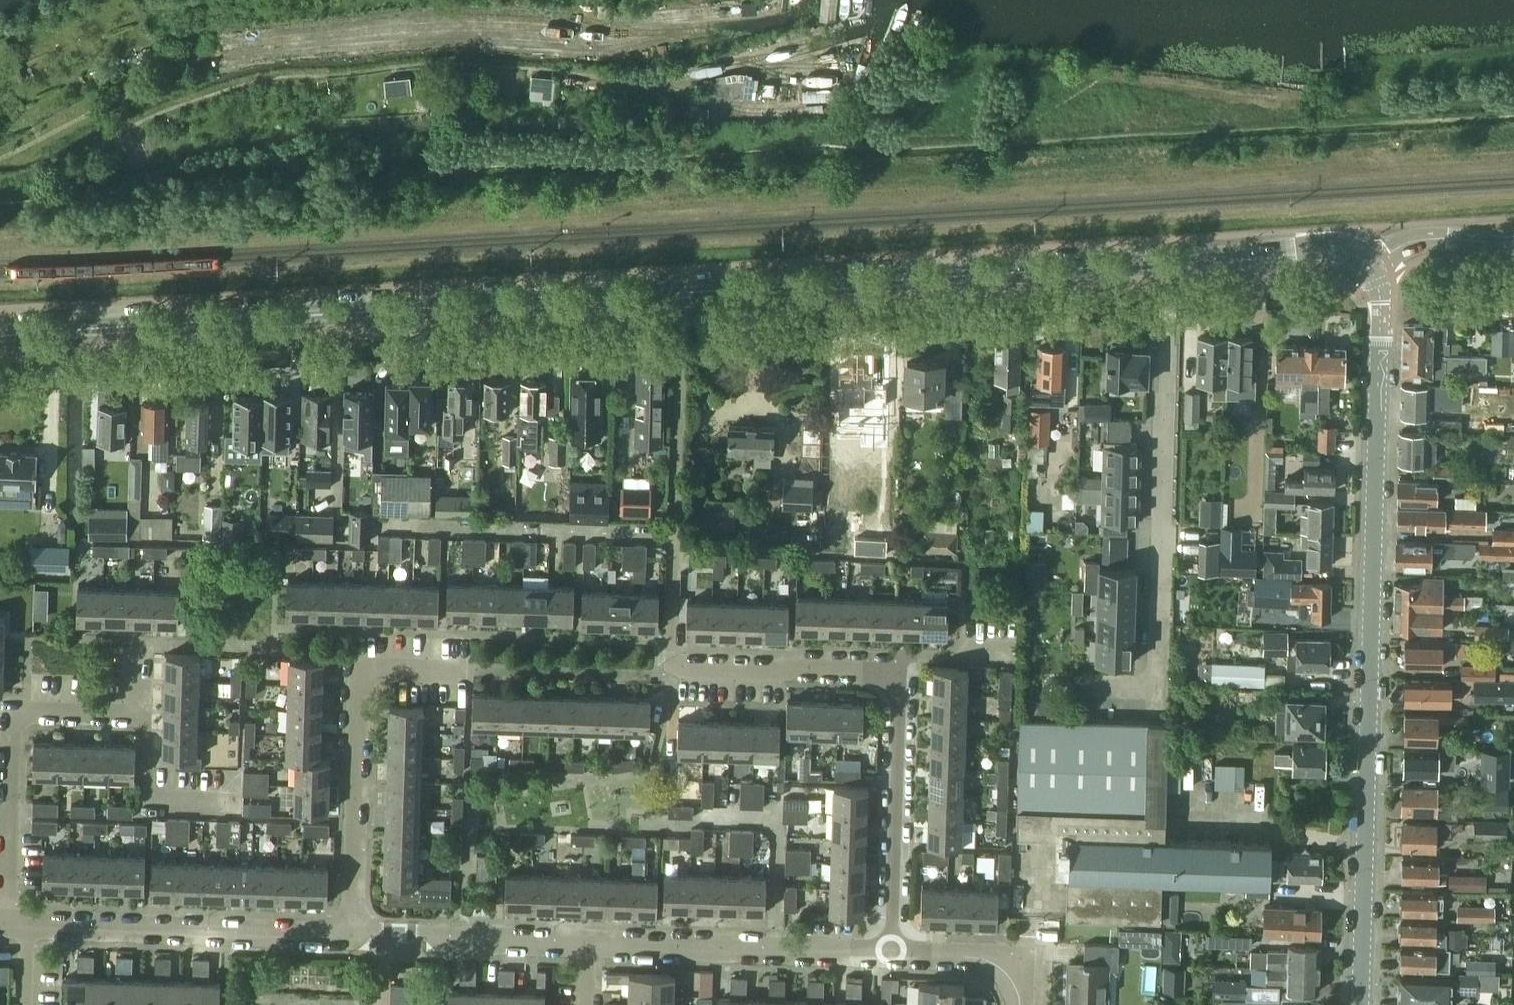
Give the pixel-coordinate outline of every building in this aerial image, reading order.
[(705,80),(703,94),(750,100),(753,76),(737,74),(718,78),(717,82),(705,80)] [(546,77),(532,76),(531,89),(545,91),(546,77)] [(411,78),(385,81),(387,97),(413,94),(411,78)] [(833,90),(801,92),(802,103),(834,101),(833,90)] [(428,98),(418,98),(418,111),(428,110),(428,98)] [(709,108),(691,108),(691,123),(709,123),(709,108)] [(1403,323),(1402,357),(1420,358),(1420,354),(1433,355),(1433,353),(1458,353),(1458,343),(1446,342),(1447,325),(1434,325),(1434,324),(1403,323)] [(1492,354),(1513,354),(1513,353),(1513,334),(1512,334),(1512,329),(1492,329),(1492,354)] [(1197,371),(1197,382),(1212,382),(1212,398),(1226,398),(1228,338),(1198,338),(1197,371)] [(1228,338),(1226,398),(1255,399),(1255,372),(1251,372),(1252,339),(1228,338)] [(1020,340),(996,339),(995,382),(1003,382),(1004,386),(1006,386),(1006,395),(1004,395),(1003,430),(1016,430),(1015,444),(1017,444),(1017,465),(1023,465),(1024,428),(1021,428),(1021,412),(1018,411),(1020,340)] [(1277,346),(1276,382),(1300,382),(1300,398),(1300,410),(1300,416),(1316,416),(1316,410),(1317,410),(1318,394),(1319,346),(1317,346),(1317,345),(1305,345),(1305,346),(1277,346)] [(1318,394),(1317,410),(1328,411),(1328,394),(1329,383),(1343,384),(1344,347),(1319,346),(1318,394)] [(1037,399),(1037,403),(1063,404),(1064,385),(1066,348),(1039,347),(1037,397),(1037,399)] [(849,348),(847,420),(898,422),(899,386),(884,385),(885,349),(849,348)] [(1130,349),(1108,348),(1107,382),(1147,383),(1147,375),(1148,351),(1131,350),(1130,349)] [(1420,358),(1402,357),(1401,376),(1445,377),(1446,365),(1456,365),(1456,370),(1483,371),(1483,357),(1483,353),(1458,353),(1433,353),(1433,355),(1420,354),(1420,358)] [(663,360),(639,359),(637,444),(661,444),(663,360)] [(942,363),(907,362),(906,396),(946,397),(946,416),(962,416),(962,386),(949,385),(950,367),(942,367),(942,363)] [(595,374),(578,373),(578,376),(573,376),(572,422),(577,422),(577,426),(580,429),(592,430),(595,426),(595,422),(600,422),(601,376),(595,376),(595,374)] [(410,384),(409,426),(431,426),(432,381),(423,380),(421,377),(414,377),(412,380),(409,380),(409,384),(410,384)] [(444,417),(443,435),(463,435),(464,418),(464,409),(472,409),(472,397),(473,381),(463,381),(461,378),(455,378),(453,381),(449,381),(449,397),(449,409),(444,409),(444,417)] [(497,379),(490,379),(489,382),(485,381),(484,412),(509,413),(509,382),(499,382),(497,379)] [(534,379),(527,379),(526,382),(522,382),(521,411),(518,410),(517,449),(537,449),(538,412),(545,412),(546,382),(536,382),(534,379)] [(388,383),(386,432),(389,432),(389,440),(405,440),(405,441),(409,441),(409,426),(410,384),(409,384),(401,384),(400,381),(393,381),(391,384),(388,383)] [(1429,383),(1402,383),(1401,413),(1428,414),(1429,405),(1442,405),(1442,393),(1429,392),(1429,383)] [(1485,385),(1465,385),(1465,393),(1484,394),(1485,385)] [(346,397),(345,436),(345,448),(365,451),(364,457),(372,459),(373,437),(374,397),(374,393),(346,392),(346,397)] [(1185,392),(1185,421),(1200,422),(1201,397),(1201,392),(1185,392)] [(263,398),(262,446),(263,446),(263,452),(264,452),(286,453),(289,453),(289,443),(290,443),(291,395),(263,394),(263,398)] [(333,396),(304,395),(303,439),(332,440),(333,396)] [(211,399),(188,398),(186,454),(199,455),(200,443),(209,443),(211,399)] [(225,435),(225,460),(262,461),(263,452),(263,446),(262,446),(263,398),(236,398),(235,435),(225,435)] [(143,402),(143,435),(155,435),(155,458),(167,458),(168,423),(179,424),(179,407),(168,407),(168,403),(143,402)] [(1079,404),(1079,418),(1098,419),(1098,403),(1085,403),(1085,404),(1079,404)] [(125,409),(100,407),(98,442),(119,443),(119,446),(123,446),(123,442),(124,442),(125,409)] [(1050,411),(1030,410),(1029,442),(1049,443),(1050,411)] [(1103,477),(1103,487),(1139,487),(1140,448),(1136,448),(1136,442),(1131,442),(1131,419),(1109,418),(1108,441),(1104,441),(1103,477)] [(1505,422),(1430,419),(1430,432),(1505,435),(1505,432),(1505,422)] [(1334,426),(1318,425),(1318,449),(1334,449),(1334,426)] [(773,429),(729,427),(728,451),(754,452),(754,463),(771,464),(771,453),(772,453),(773,429)] [(1428,432),(1401,431),(1400,462),(1427,463),(1427,461),(1435,461),(1436,442),(1427,442),(1428,432)] [(807,432),(806,448),(811,448),(809,473),(821,474),(823,449),(824,433),(819,433),(807,432)] [(1505,443),(1513,443),(1513,433),(1505,432),(1505,435),(1505,443)] [(569,436),(554,436),(554,462),(568,463),(569,436)] [(516,439),(504,439),(503,464),(505,464),(505,471),(515,472),(516,439)] [(1283,451),(1267,451),(1266,488),(1275,488),(1276,462),(1283,462),(1283,451)] [(0,452),(0,484),(36,486),(38,454),(0,452)] [(1319,453),(1305,453),(1305,463),(1318,463),(1319,453)] [(1012,466),(1012,458),(1002,458),(1002,467),(1012,466)] [(130,459),(129,499),(142,500),(143,460),(130,459)] [(1453,468),(1434,467),(1434,481),(1453,481),(1453,468)] [(1333,470),(1304,469),(1304,479),(1285,478),(1284,489),(1333,491),(1333,470)] [(163,470),(163,486),(166,488),(174,489),(174,470),(163,470)] [(331,470),(320,470),(320,487),(331,487),(331,470)] [(373,474),(372,514),(381,514),(429,515),(430,476),(382,474),(373,474)] [(1077,476),(1077,487),(1103,487),(1103,477),(1077,476)] [(1428,480),(1399,479),(1398,500),(1435,502),(1436,487),(1427,486),(1428,480)] [(588,484),(574,484),(569,484),(569,520),(610,521),(610,485),(588,484)] [(822,491),(820,491),(813,491),(814,485),(809,485),(783,484),(782,508),(821,510),(822,491)] [(651,488),(621,487),(621,516),(651,516),(651,488)] [(1077,487),(1077,501),(1103,501),(1103,487),(1077,487)] [(1103,501),(1102,522),(1138,523),(1139,487),(1103,487),(1103,501)] [(1265,493),(1265,506),(1265,533),(1274,533),(1275,506),(1293,506),(1293,493),(1265,493)] [(459,494),(458,517),(475,518),(476,494),(459,494)] [(1059,494),(1058,512),(1075,513),(1076,495),(1059,494)] [(1476,498),(1456,497),(1455,507),(1476,508),(1476,498)] [(129,499),(128,537),(141,537),(141,517),(142,500),(129,499)] [(1302,521),(1302,531),(1307,532),(1307,533),(1332,533),(1332,503),(1309,503),(1309,521),(1302,521)] [(221,507),(205,506),(204,538),(219,539),(221,507)] [(1399,507),(1398,525),(1427,526),(1427,525),(1443,525),(1486,526),(1487,509),(1444,508),(1399,507)] [(1200,511),(1200,525),(1220,526),(1221,512),(1200,511)] [(369,513),(351,512),(350,541),(368,542),(369,513)] [(960,514),(942,513),(940,551),(956,551),(958,522),(959,522),(960,514)] [(296,536),(296,515),(268,514),(268,535),(296,536)] [(332,515),(298,514),(297,540),(332,541),(332,515)] [(91,515),(91,537),(117,538),(124,538),(125,538),(126,516),(91,515)] [(243,540),(244,519),(224,519),(223,539),(243,540)] [(1222,527),(1220,573),(1255,574),(1256,550),(1241,549),(1241,528),(1222,527)] [(1492,528),(1491,544),(1513,545),(1513,529),(1492,528)] [(994,529),(979,529),(978,550),(994,550),(994,529)] [(1301,534),(1301,546),(1307,546),(1307,564),(1331,565),(1332,533),(1307,533),(1307,535),(1301,534)] [(378,550),(378,560),(389,561),(390,537),(379,536),(378,550)] [(390,537),(389,561),(401,561),(402,537),(390,537)] [(441,539),(430,538),(429,563),(440,563),(441,539)] [(474,564),(474,539),(463,538),(462,563),(474,564)] [(486,539),(474,539),(474,564),(485,564),(486,539)] [(512,565),(524,566),(525,541),(513,540),(512,565)] [(1457,542),(1397,540),(1397,565),(1430,566),(1430,564),(1440,564),(1441,557),(1475,558),(1476,544),(1457,543),(1457,542)] [(536,541),(525,541),(524,566),(524,571),(535,571),(536,541)] [(576,542),(564,542),(563,567),(575,567),(576,542)] [(595,543),(583,542),(582,568),(594,568),(595,543)] [(634,569),(636,544),(623,544),(622,569),(634,569)] [(647,545),(636,544),(634,569),(646,570),(647,545)] [(1491,544),(1479,544),(1479,559),(1512,560),(1513,545),(1491,544)] [(69,546),(36,545),(35,569),(68,570),(69,546)] [(93,545),(93,555),(105,556),(105,546),(93,545)] [(105,546),(105,556),(117,556),(117,546),(105,546)] [(143,557),(155,557),(155,547),(143,547),(143,557)] [(168,548),(155,547),(155,557),(167,558),(168,548)] [(314,558),(315,548),(303,547),(302,558),(314,558)] [(315,548),(314,558),(327,559),(327,548),(315,548)] [(365,549),(353,549),(352,559),(365,560),(365,549)] [(1282,553),(1265,552),(1265,576),(1299,577),(1299,559),(1282,559),(1282,553)] [(714,566),(714,564),(715,554),(690,553),(689,565),(714,566)] [(727,554),(715,554),(714,564),(726,565),(727,554)] [(752,567),(765,567),(765,556),(753,556),(752,567)] [(765,556),(765,567),(777,567),(777,557),(765,556)] [(823,569),(823,561),(811,560),(811,569),(823,569)] [(823,561),(823,569),(835,569),(835,561),(823,561)] [(861,573),(873,573),(873,563),(861,562),(861,573)] [(886,563),(873,563),(873,573),(885,573),(886,563)] [(911,576),(924,576),(924,567),(924,565),(912,565),(911,576)] [(1099,592),(1135,593),(1136,570),(1100,568),(1099,592)] [(1505,577),(1513,577),(1513,569),(1505,569),(1505,577)] [(619,573),(619,586),(632,586),(632,574),(619,573)] [(1026,574),(1026,588),(1046,588),(1047,575),(1026,574)] [(1396,582),(1396,605),(1441,606),(1469,607),(1469,595),(1442,595),(1443,577),(1422,576),(1422,583),(1396,582)] [(1292,579),(1255,577),(1253,605),(1298,608),(1298,618),(1329,618),(1329,584),(1292,584),(1292,579)] [(1199,580),(1181,578),(1178,624),(1203,626),(1204,600),(1198,600),(1199,580)] [(286,616),(313,617),(314,584),(287,583),(286,616)] [(313,617),(337,618),(338,585),(314,584),(313,617)] [(446,618),(472,619),(473,585),(447,584),(446,618)] [(337,618),(363,618),(364,585),(338,585),(337,618)] [(364,585),(363,618),(388,619),(389,586),(364,585)] [(472,619),(498,620),(500,585),(473,585),(472,619)] [(524,586),(500,585),(498,620),(523,621),(524,586)] [(414,587),(389,586),(388,619),(413,620),(414,587)] [(523,621),(548,622),(549,587),(524,586),(523,621)] [(438,588),(414,587),(413,620),(437,621),(438,588)] [(574,588),(549,587),(548,622),(573,622),(574,588)] [(78,622),(102,622),(103,588),(79,588),(78,622)] [(102,622),(128,623),(129,589),(103,588),(102,622)] [(129,589),(128,623),(153,624),(154,590),(129,589)] [(180,590),(154,590),(153,624),(179,624),(180,590)] [(1073,591),(1073,601),(1082,601),(1082,591),(1073,591)] [(582,625),(607,626),(608,593),(583,592),(582,625)] [(1099,592),(1098,615),(1134,616),(1135,593),(1099,592)] [(634,594),(608,593),(607,626),(633,627),(634,594)] [(634,594),(633,627),(657,628),(659,595),(634,594)] [(795,632),(821,632),(822,598),(796,598),(795,632)] [(822,598),(821,632),(846,633),(847,599),(822,598)] [(947,602),(923,601),(922,635),(947,636),(947,622),(958,622),(959,598),(947,598),(947,602)] [(873,600),(847,599),(846,633),(872,634),(873,600)] [(872,634),(897,635),(898,600),(873,600),(872,634)] [(923,601),(898,600),(897,635),(922,635),(923,601)] [(686,635),(711,636),(712,603),(687,602),(686,635)] [(711,636),(737,637),(738,604),(712,603),(711,636)] [(737,637),(762,638),(763,605),(738,604),(737,637)] [(788,605),(763,605),(762,638),(787,639),(788,605)] [(1396,605),(1395,629),(1421,630),(1421,628),(1441,629),(1441,608),(1441,606),(1396,605)] [(1134,616),(1098,615),(1097,638),(1133,639),(1134,616)] [(1509,626),(1475,625),(1474,639),(1508,640),(1509,626)] [(1066,628),(1066,638),(1075,638),(1075,628),(1066,628)] [(1281,630),(1264,629),(1263,653),(1287,654),(1287,668),(1328,669),(1329,641),(1287,639),(1287,633),(1280,633),(1281,630)] [(1074,648),(1075,638),(1066,638),(1065,647),(1074,648)] [(1132,663),(1133,639),(1097,638),(1096,661),(1132,663)] [(1464,641),(1405,640),(1405,666),(1440,667),(1440,654),(1464,654),(1464,641)] [(168,655),(167,678),(201,679),(201,656),(168,655)] [(290,659),(290,683),(323,684),(324,660),(290,659)] [(1264,665),(1212,663),(1212,682),(1263,684),(1264,665)] [(1495,666),(1462,665),(1462,679),(1494,679),(1495,666)] [(934,668),(933,693),(967,695),(968,669),(934,668)] [(1000,670),(999,696),(1011,696),(1012,671),(1000,670)] [(231,671),(231,683),(241,683),(242,671),(231,671)] [(247,671),(247,683),(257,684),(258,672),(247,671)] [(166,703),(200,704),(201,679),(167,678),(166,703)] [(1406,680),(1405,703),(1436,704),(1452,704),(1452,698),(1452,681),(1441,681),(1406,680)] [(1513,699),(1513,682),(1474,682),(1474,698),(1481,698),(1513,699)] [(231,683),(230,695),(241,696),(241,683),(231,683)] [(247,683),(246,696),(257,696),(257,684),(247,683)] [(323,709),(323,684),(290,683),(289,708),(323,709)] [(473,727),(499,728),(500,694),(474,693),(473,727)] [(933,693),(932,718),(966,720),(967,695),(933,693)] [(525,695),(500,694),(499,728),(524,728),(525,695)] [(524,728),(549,729),(550,696),(525,695),(524,728)] [(549,729),(574,730),(576,697),(550,696),(549,729)] [(998,709),(1000,709),(1011,709),(1011,696),(999,696),(998,709)] [(574,730),(600,731),(601,698),(576,697),(574,730)] [(626,699),(601,698),(600,731),(625,732),(626,699)] [(626,699),(625,732),(649,733),(651,700),(626,699)] [(1028,701),(1028,712),(1047,713),(1047,702),(1028,701)] [(1327,701),(1289,701),(1289,709),(1277,709),(1276,730),(1326,731),(1327,701)] [(813,736),(815,703),(787,702),(786,735),(813,736)] [(166,703),(165,730),(199,731),(200,704),(166,703)] [(841,704),(815,703),(813,736),(839,737),(841,704)] [(841,704),(839,737),(862,738),(863,704),(841,704)] [(390,706),(389,728),(422,729),(423,707),(390,706)] [(289,708),(288,733),(322,734),(323,709),(289,708)] [(466,708),(456,708),(455,720),(466,721),(466,708)] [(1000,709),(1000,721),(1010,721),(1011,709),(1000,709)] [(1467,714),(1405,713),(1405,738),(1436,739),(1437,725),(1467,726),(1467,714)] [(932,718),(932,744),(965,745),(966,720),(932,718)] [(1020,720),(1018,836),(1056,837),(1056,876),(1066,876),(1065,918),(1117,920),(1159,921),(1160,879),(1269,881),(1269,880),(1269,858),(1270,842),(1164,839),(1165,789),(1166,756),(1167,722),(1020,719),(1020,720)] [(230,721),(229,733),(239,734),(240,734),(240,721),(230,721)] [(677,754),(705,755),(706,722),(678,721),(677,754)] [(1000,721),(999,733),(1010,733),(1010,721),(1000,721)] [(245,722),(245,734),(255,734),(256,722),(245,722)] [(731,723),(706,722),(705,755),(730,756),(731,723)] [(730,756),(756,757),(757,724),(731,723),(730,756)] [(779,725),(757,724),(756,757),(778,758),(779,725)] [(389,728),(388,755),(422,756),(422,729),(389,728)] [(198,757),(199,731),(165,730),(164,757),(178,757),(177,768),(202,769),(202,758),(198,757)] [(287,759),(297,759),(321,760),(322,734),(288,733),(287,759)] [(245,734),(245,746),(255,746),(255,734),(245,734)] [(34,776),(61,777),(62,743),(35,743),(34,776)] [(87,744),(62,743),(61,777),(86,778),(87,744)] [(625,743),(624,756),(636,756),(636,744),(625,743)] [(86,778),(111,778),(112,745),(87,744),(86,778)] [(454,759),(465,760),(465,747),(455,747),(454,745),(441,744),(440,759),(454,759)] [(932,744),(931,769),(964,770),(965,745),(932,744)] [(1325,745),(1293,744),(1293,755),(1289,755),(1289,753),(1274,752),(1274,763),(1293,764),(1293,773),(1325,774),(1325,745)] [(112,745),(111,778),(135,779),(136,746),(112,745)] [(1402,764),(1402,768),(1404,770),(1403,774),(1438,775),(1438,767),(1454,768),(1455,750),(1450,750),(1438,749),(1404,748),(1404,762),(1402,764)] [(1482,751),(1481,777),(1509,777),(1509,751),(1482,751)] [(388,755),(388,781),(421,782),(422,756),(388,755)] [(483,768),(483,757),(471,757),(471,768),(483,768)] [(483,758),(483,768),(496,768),(496,758),(483,758)] [(510,758),(510,769),(522,769),(523,759),(510,758)] [(635,758),(623,760),(624,770),(636,768),(635,758)] [(332,760),(321,760),(297,759),(296,785),(331,786),(332,760)] [(464,772),(465,760),(454,759),(454,771),(464,772)] [(534,759),(523,759),(522,769),(534,770),(534,759)] [(999,759),(998,771),(1009,772),(1009,760),(999,759)] [(560,760),(560,771),(572,771),(573,761),(560,760)] [(623,760),(611,762),(612,772),(616,772),(624,770),(623,760)] [(573,761),(572,771),(584,771),(585,761),(573,761)] [(1215,765),(1215,788),(1235,788),(1243,789),(1244,765),(1236,765),(1215,765)] [(861,769),(836,768),(835,781),(860,782),(861,769)] [(798,769),(798,779),(810,780),(810,769),(798,769)] [(810,769),(810,780),(822,780),(823,770),(810,769)] [(931,769),(930,794),(963,795),(964,770),(931,769)] [(998,771),(998,783),(1008,784),(1008,783),(1009,772),(998,771)] [(269,773),(244,772),(244,783),(269,784),(269,773)] [(420,806),(421,782),(388,781),(387,805),(420,806)] [(713,782),(701,782),(701,806),(712,806),(713,782)] [(269,784),(244,783),(243,795),(269,796),(269,784)] [(740,783),(739,806),(751,807),(752,783),(740,783)] [(752,783),(751,807),(762,807),(763,799),(763,783),(752,783)] [(331,786),(296,785),(295,812),(330,813),(331,786)] [(1400,791),(1400,798),(1403,801),(1403,810),(1435,811),(1436,787),(1404,786),(1404,788),(1400,791)] [(833,787),(832,811),(865,812),(866,788),(833,787)] [(1508,788),(1474,787),(1473,809),(1508,810),(1508,788)] [(930,794),(929,819),(962,820),(963,795),(930,794)] [(453,797),(453,808),(463,808),(463,797),(453,797)] [(783,799),(783,811),(808,811),(809,799),(783,798),(783,799)] [(59,803),(33,802),(33,815),(58,816),(59,803)] [(272,803),(243,802),(242,816),(272,817),(272,803)] [(132,806),(109,805),(108,818),(132,818),(132,806)] [(387,805),(386,831),(419,832),(420,806),(387,805)] [(693,806),(669,805),(668,817),(693,818),(693,806)] [(84,816),(85,806),(71,806),(71,816),(84,816)] [(95,806),(85,806),(84,816),(95,817),(95,806)] [(463,808),(453,808),(452,821),(462,822),(463,808)] [(996,819),(997,809),(988,809),(987,819),(996,819)] [(996,819),(996,822),(1007,822),(1007,810),(997,809),(996,819)] [(783,811),(783,822),(787,822),(808,823),(808,811),(783,811)] [(864,837),(865,812),(832,811),(831,836),(864,837)] [(1457,811),(1435,811),(1435,820),(1457,820),(1457,811)] [(179,820),(167,819),(166,844),(178,845),(179,820)] [(929,819),(928,845),(961,846),(962,820),(929,819)] [(58,821),(32,820),(32,832),(57,833),(58,821)] [(190,820),(179,820),(178,845),(190,845),(190,820)] [(229,822),(217,821),(216,846),(228,846),(229,822)] [(1400,836),(1399,843),(1403,846),(1434,847),(1435,835),(1452,836),(1452,829),(1461,829),(1462,821),(1438,821),(1434,823),(1403,823),(1403,833),(1400,836)] [(96,823),(84,822),(83,833),(84,833),(95,833),(96,833),(96,823)] [(241,822),(229,822),(228,846),(240,847),(241,822)] [(280,822),(267,822),(267,833),(279,833),(280,822)] [(292,823),(280,822),(279,833),(292,833),(292,823)] [(996,822),(996,834),(1007,834),(1007,825),(1007,822),(996,822)] [(1474,822),(1473,839),(1506,840),(1506,839),(1507,823),(1474,822)] [(108,823),(96,823),(96,833),(108,833),(108,823)] [(135,824),(121,823),(121,832),(135,833),(135,824)] [(135,834),(147,835),(147,824),(135,824),(135,833),(135,834)] [(329,825),(305,824),(305,836),(329,836),(329,825)] [(692,828),(691,838),(691,849),(691,854),(703,854),(704,829),(692,828)] [(730,830),(729,855),(741,855),(741,830),(730,830)] [(741,830),(741,855),(752,855),(753,831),(741,830)] [(386,831),(385,854),(418,855),(419,832),(386,831)] [(533,843),(533,833),(521,832),(521,843),(533,843)] [(546,833),(533,833),(533,843),(545,844),(546,833)] [(559,834),(559,846),(567,846),(567,834),(559,834)] [(571,834),(571,845),(583,845),(584,835),(571,834)] [(584,835),(583,845),(595,846),(596,835),(584,835)] [(621,846),(634,847),(634,836),(622,836),(621,846)] [(646,837),(634,836),(634,847),(646,847),(646,837)] [(831,836),(830,861),(864,862),(864,837),(831,836)] [(691,849),(691,838),(679,838),(679,848),(691,849)] [(452,843),(452,855),(461,855),(462,852),(462,843),(452,843)] [(1287,858),(1287,879),(1321,880),(1322,854),(1311,853),(1305,848),(1300,853),(1288,852),(1287,858)] [(786,849),(786,861),(811,862),(811,850),(786,849)] [(949,851),(924,850),(923,863),(948,864),(949,851)] [(962,862),(972,862),(974,862),(974,852),(962,852),(962,862)] [(43,887),(70,888),(71,855),(44,854),(43,887)] [(417,878),(418,855),(385,854),(384,877),(417,878)] [(497,855),(476,854),(475,878),(496,879),(497,855)] [(1010,854),(998,854),(997,878),(1009,879),(1010,854)] [(96,855),(71,855),(70,888),(95,889),(96,855)] [(95,889),(121,890),(122,856),(96,855),(95,889)] [(452,855),(451,867),(461,867),(461,855),(452,855)] [(145,857),(122,856),(121,890),(144,890),(145,857)] [(1399,861),(1399,868),(1402,871),(1403,872),(1403,880),(1441,881),(1446,881),(1447,871),(1442,871),(1436,871),(1437,856),(1403,856),(1403,857),(1399,861)] [(633,878),(632,912),(656,913),(657,879),(647,879),(647,861),(634,860),(633,878)] [(811,874),(811,862),(786,861),(785,873),(811,874)] [(829,887),(863,888),(864,862),(830,861),(829,887)] [(151,897),(177,898),(178,864),(152,863),(151,897)] [(204,865),(178,864),(177,898),(202,898),(204,865)] [(202,898),(228,899),(229,866),(204,865),(202,898)] [(254,867),(229,866),(228,899),(253,900),(254,867)] [(253,900),(278,901),(279,867),(254,867),(253,900)] [(278,901),(303,902),(304,868),(279,867),(278,901)] [(329,869),(304,868),(303,902),(328,903),(329,869)] [(505,908),(531,909),(532,875),(506,874),(505,908)] [(663,908),(690,909),(691,875),(664,874),(663,908)] [(1486,875),(1450,874),(1449,890),(1486,891),(1486,875)] [(558,876),(532,875),(531,909),(557,910),(558,876)] [(690,909),(715,909),(716,876),(691,875),(690,909)] [(557,910),(583,911),(584,877),(558,876),(557,910)] [(742,876),(716,876),(715,909),(741,910),(742,876)] [(765,877),(742,876),(741,910),(764,911),(765,877)] [(451,879),(417,878),(384,877),(384,884),(387,884),(387,904),(450,906),(451,879)] [(608,878),(584,877),(583,911),(607,911),(608,878)] [(607,911),(632,912),(633,878),(608,878),(607,911)] [(1269,884),(1246,883),(1245,895),(1268,896),(1269,884)] [(797,887),(785,887),(784,911),(796,912),(797,887)] [(862,914),(863,888),(829,887),(828,913),(862,914)] [(948,924),(949,890),(921,889),(919,923),(948,924)] [(949,890),(948,924),(975,925),(976,891),(949,890)] [(1399,895),(1399,902),(1402,905),(1403,906),(1403,912),(1434,913),(1442,913),(1442,906),(1435,906),(1435,891),(1403,890),(1403,891),(1399,895)] [(976,891),(975,925),(993,925),(997,926),(998,892),(993,892),(976,891)] [(1163,920),(1163,922),(1164,922),(1175,923),(1177,923),(1178,904),(1164,904),(1163,920)] [(1282,906),(1268,905),(1268,906),(1264,906),(1263,932),(1318,935),(1320,909),(1282,907),(1282,906)] [(1481,908),(1445,907),(1445,920),(1480,921),(1481,908)] [(1398,922),(1398,930),(1402,933),(1402,940),(1432,941),(1434,941),(1434,933),(1434,919),(1402,918),(1402,919),(1398,922)] [(1463,929),(1446,928),(1445,946),(1466,947),(1467,934),(1462,934),(1463,929)] [(1128,929),(1128,946),(1162,947),(1162,930),(1128,929)] [(1163,930),(1162,961),(1180,962),(1181,930),(1163,930)] [(1210,933),(1210,946),(1215,947),(1240,947),(1240,934),(1215,933),(1210,933)] [(1083,945),(1083,964),(1067,964),(1065,1004),(1108,1004),(1110,971),(1117,971),(1118,946),(1083,945)] [(1267,951),(1267,967),(1318,969),(1319,947),(1288,946),(1288,951),(1267,951)] [(1397,950),(1397,958),(1401,961),(1401,968),(1401,969),(1449,971),(1450,948),(1402,947),(1397,950)] [(65,1004),(85,1004),(86,956),(78,955),(77,978),(65,977),(65,1004)] [(85,1004),(103,1004),(104,978),(93,978),(93,956),(86,956),(85,1004)] [(103,1004),(123,1004),(124,957),(115,957),(115,979),(104,978),(103,1004)] [(123,1004),(141,1004),(141,980),(131,980),(132,957),(124,957),(123,1004)] [(141,1004),(161,1004),(162,958),(153,958),(153,980),(141,980),(141,1004)] [(161,1004),(180,1004),(181,981),(170,981),(170,958),(162,958),(161,1004)] [(180,1004),(199,1004),(201,959),(193,959),(192,982),(181,981),(180,1004)] [(201,959),(199,1004),(219,1004),(220,983),(208,982),(209,960),(201,959)] [(1465,960),(1465,973),(1478,973),(1479,973),(1496,973),(1496,961),(1465,960)] [(9,974),(9,966),(0,966),(0,974),(9,974)] [(1185,968),(1164,967),(1163,991),(1184,992),(1185,968)] [(1259,967),(1258,984),(1266,985),(1286,986),(1286,990),(1318,991),(1318,969),(1267,967),(1259,967)] [(468,969),(461,968),(460,991),(448,990),(447,1004),(467,1004),(468,969)] [(487,992),(476,991),(477,969),(468,969),(467,1004),(486,1004),(487,992)] [(487,992),(486,1004),(506,1004),(507,970),(499,969),(498,992),(487,992)] [(506,1004),(525,1004),(525,993),(514,993),(515,970),(507,970),(506,1004)] [(525,1004),(544,1004),(546,971),(537,971),(536,994),(525,993),(525,1004)] [(1398,991),(1398,998),(1400,1000),(1400,1003),(1452,1004),(1457,1004),(1457,993),(1478,994),(1478,973),(1465,973),(1457,972),(1457,980),(1453,980),(1404,978),(1404,986),(1401,986),(1401,989),(1398,991)] [(607,975),(607,982),(629,982),(628,994),(673,995),(674,975),(607,973),(607,975)] [(9,974),(0,974),(0,982),(9,982),(9,974)] [(718,1004),(737,1004),(739,978),(730,978),(730,999),(718,999),(718,1004)] [(737,1004),(756,1004),(756,1000),(746,1000),(747,978),(739,978),(737,1004)] [(756,1004),(777,1004),(778,979),(770,979),(769,1001),(756,1000),(756,1004)] [(777,1004),(795,1004),(795,1001),(785,1001),(786,979),(778,979),(777,1004)] [(795,1004),(815,1004),(816,980),(808,980),(808,1002),(795,1001),(795,1004)] [(815,1004),(833,1004),(833,1002),(823,1002),(823,981),(816,980),(815,1004)] [(833,1004),(853,1004),(854,982),(846,981),(846,1003),(833,1002),(833,1004)] [(1246,981),(1220,981),(1220,997),(1245,998),(1246,981)] [(854,982),(853,1004),(873,1004),(861,1004),(862,982),(854,982)] [(391,983),(390,1004),(412,1004),(413,984),(391,983)] [(918,1003),(968,1004),(985,1004),(985,998),(963,997),(963,986),(918,984),(918,1003)] [(891,990),(881,989),(881,1001),(891,1001),(891,990)] [(606,1004),(673,1004),(673,995),(628,994),(628,1004),(606,1004)] [(698,1004),(710,1004),(710,997),(699,997),(698,1004)]
